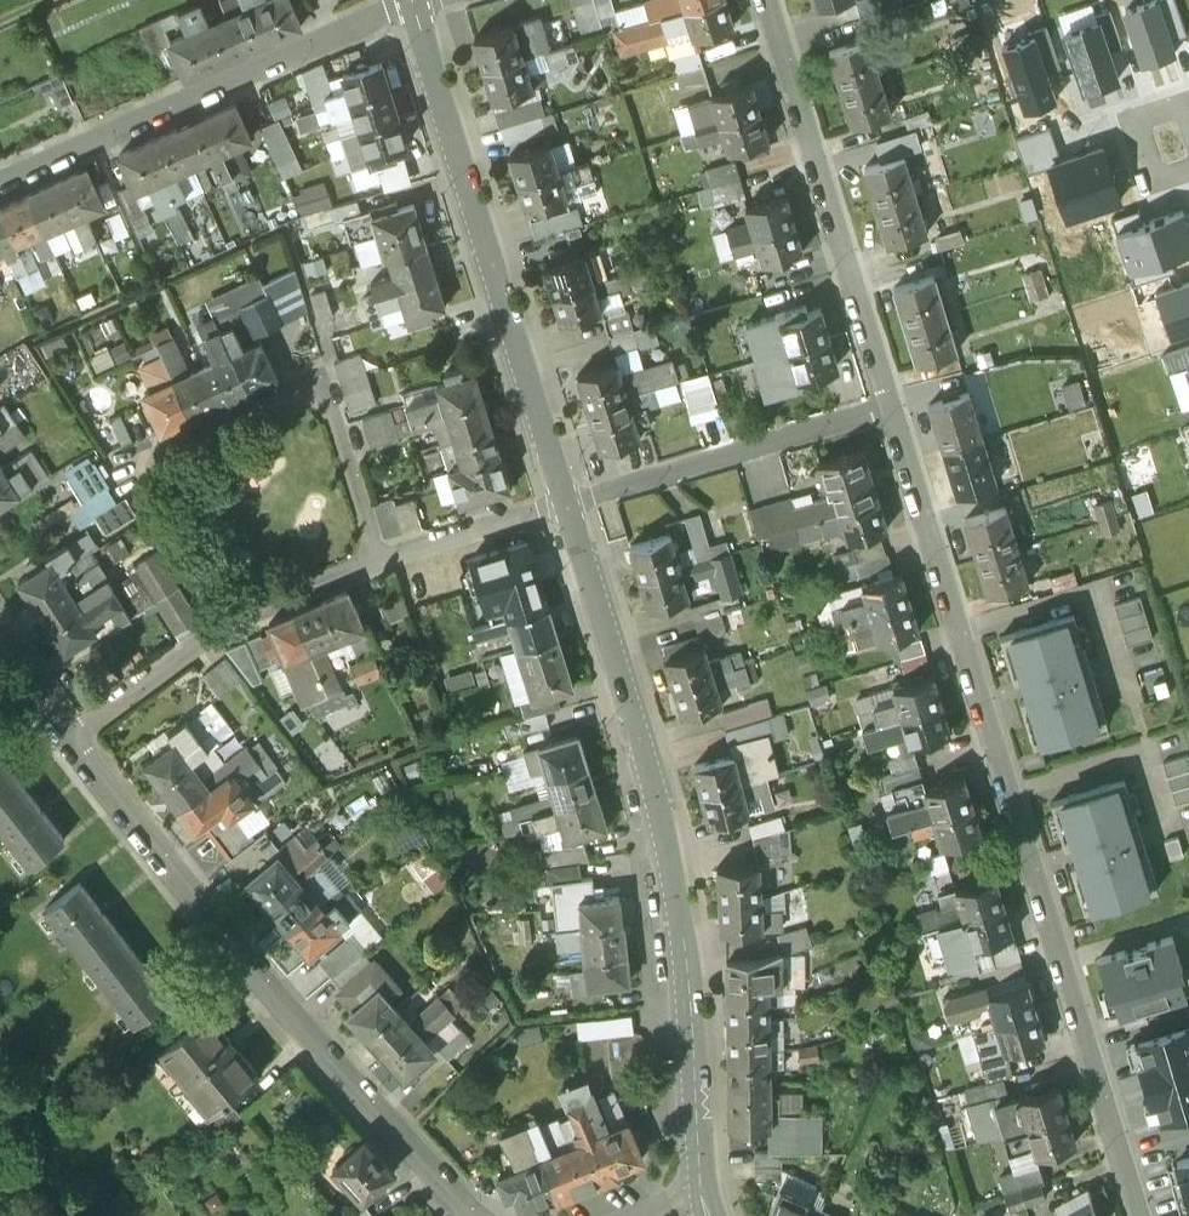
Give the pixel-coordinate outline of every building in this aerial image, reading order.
[(254,0),(221,0),(220,0),(227,14),(242,50),(271,37),(254,0)] [(271,37),(300,24),(294,10),(302,6),(300,0),(254,0),(271,37)] [(574,4),(585,37),(603,31),(595,5),(594,0),(586,0),(574,4)] [(643,2),(648,20),(661,16),(684,9),(712,0),(650,0),(643,2)] [(684,9),(688,22),(693,37),(705,33),(707,40),(722,35),(720,29),(732,25),(724,0),(712,0),(684,9)] [(816,8),(843,0),(813,0),(816,8)] [(1124,9),(1143,65),(1174,54),(1155,0),(1152,0),(1124,9)] [(199,1),(188,5),(198,27),(208,22),(199,1)] [(1091,2),(1058,14),(1083,90),(1117,78),(1108,51),(1096,14),(1091,2)] [(198,27),(188,5),(178,10),(188,31),(198,27)] [(684,9),(661,16),(665,29),(688,22),(684,9)] [(1096,14),(1108,51),(1122,46),(1110,9),(1096,14)] [(208,22),(198,27),(213,62),(242,50),(227,14),(208,22)] [(648,20),(615,30),(621,52),(668,37),(665,29),(661,16),(648,20)] [(545,52),(536,20),(514,27),(523,58),(545,52)] [(213,62),(198,27),(188,31),(169,40),(185,75),(213,62)] [(514,27),(475,38),(484,69),(523,58),(514,27)] [(1034,39),(1045,73),(1059,68),(1046,27),(1032,32),(1034,39)] [(867,38),(828,50),(852,126),(891,114),(867,38)] [(1034,39),(1003,49),(1025,112),(1056,102),(1045,73),(1034,39)] [(573,43),(545,52),(550,67),(578,59),(573,43)] [(697,51),(673,59),(677,73),(702,65),(697,51)] [(523,58),(484,69),(493,100),(532,89),(523,58)] [(380,62),(369,65),(365,63),(356,66),(355,69),(343,73),(351,98),(388,87),(380,62)] [(677,73),(675,73),(680,89),(706,81),(702,65),(677,73)] [(579,68),(571,70),(574,79),(582,76),(579,68)] [(342,71),(321,77),(319,72),(304,76),(314,109),(328,105),(351,98),(343,73),(342,71)] [(725,90),(711,94),(712,97),(688,104),(696,130),(720,123),(758,112),(749,83),(736,87),(734,79),(722,82),(725,90)] [(388,87),(351,98),(354,110),(359,127),(397,116),(388,87)] [(537,97),(496,109),(502,128),(542,115),(537,97)] [(351,98),(328,105),(332,116),(354,110),(351,98)] [(234,101),(204,114),(220,150),(232,145),(249,137),(234,101)] [(927,110),(904,119),(908,130),(931,122),(927,110)] [(758,112),(720,123),(724,136),(728,151),(767,140),(758,112)] [(220,150),(204,114),(175,127),(192,164),(211,155),(220,150)] [(542,115),(502,128),(506,142),(547,130),(542,115)] [(397,116),(359,127),(367,153),(378,150),(383,152),(391,149),(393,145),(400,144),(404,142),(397,116)] [(261,127),(263,131),(273,155),(283,176),(301,168),(280,119),(261,127)] [(720,123),(696,130),(699,143),(724,136),(720,123)] [(175,127),(147,140),(163,177),(174,172),(192,164),(175,127)] [(351,170),(403,155),(400,144),(393,145),(391,149),(383,152),(378,150),(367,153),(359,127),(340,134),(351,170)] [(249,137),(232,145),(242,169),(245,167),(273,155),(263,131),(249,137)] [(147,140),(119,152),(135,189),(154,181),(163,177),(147,140)] [(549,143),(511,154),(520,183),(558,172),(549,143)] [(242,169),(232,145),(220,150),(233,179),(247,173),(245,167),(242,169)] [(1103,148),(1048,166),(1066,222),(1122,204),(1103,148)] [(233,179),(220,150),(211,155),(225,187),(235,182),(233,179)] [(903,156),(864,168),(887,244),(926,232),(903,156)] [(731,161),(704,169),(709,187),(736,179),(731,161)] [(558,172),(520,183),(528,212),(567,201),(563,188),(594,179),(589,162),(558,172)] [(85,168),(55,181),(71,217),(83,211),(101,203),(85,168)] [(210,185),(203,168),(195,171),(203,188),(210,185)] [(185,195),(174,172),(163,177),(174,200),(185,195)] [(174,200),(163,177),(154,181),(164,204),(174,200)] [(297,189),(305,211),(338,200),(330,178),(297,189)] [(736,179),(709,187),(714,205),(742,197),(736,179)] [(71,217),(55,181),(26,194),(43,229),(64,220),(71,217)] [(26,194),(0,208),(0,212),(14,242),(30,235),(43,229),(26,194)] [(185,195),(174,200),(177,208),(188,203),(185,195)] [(784,195),(745,207),(749,222),(753,235),(792,223),(784,195)] [(412,203),(393,210),(391,203),(370,209),(377,232),(385,257),(389,256),(426,245),(412,203)] [(118,204),(106,210),(116,231),(128,226),(118,204)] [(370,209),(343,216),(350,240),(377,232),(370,209)] [(1139,210),(1110,219),(1116,235),(1118,235),(1144,226),(1139,210)] [(104,220),(89,227),(86,221),(87,220),(83,211),(71,217),(84,245),(106,236),(105,234),(110,233),(104,220)] [(0,212),(0,249),(2,248),(6,257),(8,257),(18,252),(14,242),(0,212)] [(1130,270),(1171,256),(1188,250),(1188,240),(1180,214),(1144,226),(1118,235),(1130,270)] [(557,216),(531,224),(536,239),(562,231),(557,216)] [(84,245),(71,217),(64,220),(66,225),(63,226),(74,250),(84,245)] [(749,222),(727,229),(730,242),(753,235),(749,222)] [(792,223),(753,235),(757,248),(762,263),(801,252),(792,223)] [(936,239),(939,249),(962,242),(959,231),(936,239)] [(30,235),(14,242),(18,252),(27,271),(29,276),(40,271),(31,251),(36,248),(30,235)] [(753,235),(730,242),(734,255),(757,248),(753,235)] [(426,245),(389,256),(395,275),(399,287),(435,275),(426,245)] [(27,271),(18,252),(8,257),(17,276),(27,271)] [(581,256),(545,266),(554,295),(589,284),(581,256)] [(1171,256),(1130,270),(1135,285),(1176,272),(1171,256)] [(606,261),(591,266),(596,282),(611,277),(606,261)] [(294,270),(263,285),(280,324),(307,312),(294,270)] [(207,300),(215,318),(241,306),(266,293),(258,275),(207,300)] [(395,275),(371,283),(375,293),(399,287),(395,275)] [(435,275),(399,287),(403,301),(409,318),(434,310),(445,306),(435,275)] [(933,275),(893,288),(917,364),(956,351),(933,275)] [(611,277),(596,282),(600,295),(616,290),(612,277),(611,277)] [(1156,294),(1170,335),(1188,328),(1188,282),(1156,294)] [(589,284),(554,295),(562,323),(598,312),(589,284)] [(375,293),(362,297),(374,332),(386,329),(384,324),(386,324),(381,308),(403,301),(399,287),(375,293)] [(331,288),(313,294),(321,319),(340,312),(331,288)] [(241,306),(247,319),(255,335),(280,324),(266,293),(241,306)] [(745,322),(756,358),(828,337),(829,336),(820,307),(808,311),(806,304),(745,322)] [(247,319),(241,306),(215,318),(221,331),(247,319)] [(625,309),(599,317),(605,337),(631,329),(625,309)] [(412,327),(437,319),(434,310),(409,318),(412,327)] [(631,329),(605,337),(610,354),(657,340),(652,323),(631,329)] [(232,326),(221,332),(231,355),(243,350),(232,326)] [(221,332),(210,336),(221,360),(231,355),(221,332)] [(828,337),(756,358),(766,393),(800,383),(798,377),(810,373),(813,380),(825,376),(823,369),(837,365),(828,337)] [(243,350),(231,355),(248,391),(277,378),(260,342),(243,350)] [(999,360),(996,349),(973,355),(976,366),(999,360)] [(174,353),(163,358),(174,381),(184,377),(174,353)] [(221,360),(203,368),(220,404),(248,391),(231,355),(221,360)] [(360,355),(336,362),(341,378),(365,371),(360,355)] [(174,381),(163,358),(153,363),(163,386),(174,381)] [(615,363),(576,375),(586,407),(674,380),(677,379),(671,359),(618,375),(615,363)] [(184,377),(174,381),(191,417),(220,404),(203,368),(184,377)] [(365,371),(341,378),(345,394),(369,387),(365,371)] [(463,376),(459,374),(451,377),(448,381),(437,384),(442,399),(445,410),(483,398),(475,372),(463,376)] [(677,379),(674,380),(679,394),(691,390),(686,376),(677,379)] [(721,414),(710,379),(698,382),(709,417),(721,414)] [(674,380),(586,407),(599,449),(637,437),(627,402),(637,399),(639,406),(679,394),(674,380)] [(163,386),(145,394),(162,431),(191,417),(174,381),(163,386)] [(369,387),(345,394),(351,411),(375,404),(369,387)] [(968,392),(930,404),(943,449),(982,437),(968,392)] [(483,398),(445,410),(449,421),(454,439),(492,427),(483,398)] [(442,399),(421,405),(424,416),(445,410),(442,399)] [(15,422),(5,405),(0,408),(0,431),(15,422)] [(389,410),(361,418),(369,446),(397,438),(389,410)] [(445,410),(424,416),(428,428),(449,421),(445,410)] [(0,431),(0,446),(10,440),(13,446),(26,438),(15,422),(0,431)] [(454,439),(441,443),(449,469),(500,453),(492,427),(454,439)] [(982,437),(943,449),(957,494),(996,482),(982,437)] [(100,452),(70,466),(86,500),(75,505),(85,526),(116,512),(122,524),(134,518),(128,504),(126,505),(100,452)] [(500,453),(449,469),(461,506),(512,490),(500,453)] [(0,469),(0,507),(18,495),(17,493),(6,476),(1,468),(0,469)] [(18,469),(6,476),(17,493),(28,486),(18,469)] [(869,473),(831,484),(839,512),(877,501),(869,473)] [(394,504),(392,497),(373,503),(384,538),(402,532),(394,504)] [(412,499),(394,504),(402,532),(421,525),(412,499)] [(774,501),(750,509),(756,529),(780,522),(774,501)] [(877,501),(839,512),(847,540),(885,529),(877,501)] [(1028,583),(1005,507),(965,519),(988,595),(1028,583)] [(669,536),(630,548),(640,578),(678,567),(669,536)] [(880,540),(852,548),(856,562),(884,554),(880,540)] [(527,542),(472,558),(492,624),(510,619),(547,607),(527,542)] [(179,586),(156,550),(135,564),(157,600),(179,586)] [(65,551),(51,560),(58,572),(72,564),(65,551)] [(723,553),(707,558),(712,573),(727,568),(723,553)] [(51,560),(40,567),(36,566),(29,570),(28,575),(18,581),(33,604),(66,584),(58,572),(51,560)] [(854,562),(834,568),(838,580),(858,574),(854,562)] [(678,567),(640,578),(649,609),(687,598),(678,567)] [(402,574),(413,607),(428,602),(417,570),(402,574)] [(1073,570),(1049,577),(1053,590),(1077,583),(1073,570)] [(901,574),(862,585),(866,600),(870,614),(909,603),(901,574)] [(66,584),(33,604),(49,630),(82,610),(76,600),(66,584)] [(199,618),(179,586),(157,600),(177,632),(199,618)] [(96,588),(76,600),(82,610),(102,597),(96,588)] [(347,591),(322,602),(338,639),(350,634),(363,628),(358,617),(361,612),(358,606),(353,604),(347,591)] [(1139,595),(1114,603),(1127,644),(1152,637),(1139,595)] [(102,597),(82,610),(88,619),(108,607),(102,597)] [(866,600),(832,610),(836,624),(870,614),(866,600)] [(322,602),(294,613),(310,651),(321,646),(338,639),(322,602)] [(909,603),(870,614),(874,627),(878,641),(917,630),(909,603)] [(547,607),(510,619),(514,629),(519,648),(556,637),(547,607)] [(82,610),(49,630),(64,653),(75,647),(79,648),(87,643),(87,639),(96,633),(88,619),(82,610)] [(310,651),(294,613),(270,624),(274,634),(273,639),(277,649),(282,651),(286,661),(286,662),(305,706),(330,696),(310,651)] [(836,624),(835,624),(841,648),(852,645),(849,635),(874,627),(870,614),(836,624)] [(1074,614),(1001,636),(1014,681),(1023,679),(1028,697),(1020,699),(1034,745),(1107,723),(1074,614)] [(492,624),(486,626),(489,637),(514,629),(510,619),(492,624)] [(363,628),(350,634),(356,649),(370,643),(363,628)] [(261,636),(227,650),(253,683),(264,679),(259,669),(273,663),(261,636)] [(556,637),(519,648),(534,697),(571,686),(556,637)] [(330,668),(321,646),(310,651),(320,672),(330,668)] [(702,649),(664,660),(673,688),(711,676),(702,649)] [(364,681),(386,672),(379,655),(358,663),(364,681)] [(241,680),(225,658),(214,667),(231,687),(241,680)] [(730,659),(714,664),(717,674),(733,670),(730,659)] [(231,687),(214,667),(203,675),(219,696),(231,687)] [(711,676),(673,688),(681,715),(719,704),(711,676)] [(932,676),(892,688),(897,702),(901,716),(940,704),(932,676)] [(235,732),(212,701),(201,710),(203,712),(189,722),(185,723),(170,734),(175,741),(166,748),(162,746),(153,752),(152,757),(145,763),(161,785),(214,747),(235,732)] [(897,702),(873,709),(877,722),(901,716),(897,702)] [(940,704),(901,716),(904,729),(909,743),(949,732),(940,704)] [(901,716),(877,722),(881,735),(904,729),(901,716)] [(576,736),(540,747),(540,749),(546,768),(549,778),(586,767),(576,736)] [(756,744),(730,751),(739,784),(764,776),(756,744)] [(246,746),(233,756),(240,765),(255,785),(263,778),(268,775),(246,746)] [(214,747),(161,785),(178,810),(240,765),(233,756),(225,762),(214,747)] [(540,749),(525,753),(531,772),(546,768),(540,749)] [(730,751),(691,762),(699,795),(739,784),(730,751)] [(924,767),(923,751),(895,753),(896,770),(924,767)] [(1163,761),(1175,802),(1188,798),(1188,758),(1188,754),(1163,761)] [(0,759),(0,826),(30,865),(63,840),(0,759)] [(240,765),(178,810),(194,832),(204,825),(210,826),(217,821),(217,815),(225,810),(229,815),(253,798),(247,790),(255,785),(240,765)] [(586,767),(549,778),(554,796),(558,808),(595,797),(586,767)] [(764,776),(739,784),(699,795),(709,828),(723,824),(725,832),(740,828),(738,820),(774,810),(765,776),(764,776)] [(925,788),(923,789),(932,817),(971,805),(963,777),(925,788)] [(255,785),(247,790),(253,798),(256,802),(272,791),(263,778),(255,785)] [(922,779),(903,785),(911,808),(889,815),(893,829),(932,817),(923,789),(925,788),(922,779)] [(1158,888),(1124,779),(1051,801),(1065,847),(1073,844),(1079,862),(1071,865),(1085,910),(1158,888)] [(554,796),(530,803),(533,815),(558,808),(554,796)] [(595,797),(558,808),(561,819),(567,838),(603,827),(595,797)] [(971,805),(932,817),(936,831),(940,846),(980,834),(971,805)] [(558,808),(533,815),(537,826),(561,819),(558,808)] [(256,839),(237,814),(213,831),(232,857),(254,841),(256,839)] [(780,814),(748,824),(753,838),(785,828),(780,814)] [(932,817),(893,829),(897,844),(915,839),(914,837),(936,831),(932,817)] [(256,839),(254,841),(265,856),(264,858),(269,863),(282,852),(280,849),(266,832),(256,839)] [(309,847),(298,834),(280,849),(282,852),(269,863),(247,882),(268,906),(298,882),(318,865),(329,856),(322,848),(325,845),(319,838),(309,847)] [(1178,835),(1164,839),(1169,858),(1183,854),(1178,835)] [(232,857),(226,862),(240,878),(264,858),(265,856),(254,841),(232,857)] [(586,844),(562,848),(564,864),(589,860),(586,844)] [(430,852),(417,861),(440,891),(452,881),(430,852)] [(318,865),(298,882),(305,890),(325,874),(318,865)] [(759,865),(718,867),(720,899),(757,898),(760,897),(759,865)] [(994,877),(954,889),(959,904),(963,920),(1003,908),(994,877)] [(298,882),(268,906),(288,930),(319,906),(305,890),(298,882)] [(168,998),(78,883),(46,909),(135,1024),(168,998)] [(606,899),(603,896),(593,897),(591,900),(580,902),(582,917),(583,929),(621,925),(618,897),(606,899)] [(757,898),(720,899),(721,932),(767,930),(766,916),(761,916),(760,897),(757,898)] [(349,920),(335,904),(325,913),(339,929),(349,920)] [(959,904),(935,911),(940,927),(963,920),(959,904)] [(325,913),(319,906),(288,930),(309,954),(339,929),(325,913)] [(1003,908),(963,920),(966,931),(971,946),(1011,934),(1003,908)] [(582,917),(556,918),(557,931),(583,929),(582,917)] [(963,920),(940,927),(943,938),(966,931),(963,920)] [(621,925),(583,929),(584,940),(586,959),(624,955),(621,925)] [(583,929),(557,931),(557,941),(584,940),(583,929)] [(1124,949),(1099,957),(1109,989),(1112,988),(1120,1012),(1121,1012),(1143,1005),(1185,992),(1178,969),(1182,968),(1172,935),(1146,942),(1147,945),(1125,952),(1124,949)] [(760,956),(726,958),(727,1019),(767,1018),(767,1003),(782,1003),(781,950),(760,956)] [(361,953),(331,980),(340,989),(341,990),(371,964),(370,963),(361,953)] [(624,955),(586,959),(587,970),(589,985),(602,984),(605,987),(612,986),(615,982),(627,981),(624,955)] [(1018,959),(977,971),(981,985),(986,984),(986,985),(1023,974),(1018,959)] [(370,963),(371,964),(341,990),(340,989),(336,993),(352,1012),(349,1015),(367,1035),(395,1010),(387,1001),(400,990),(373,960),(370,963)] [(587,970),(571,972),(572,987),(589,985),(587,970)] [(986,985),(986,984),(981,985),(941,997),(952,1034),(995,1022),(1033,1010),(1025,982),(988,993),(986,985)] [(1143,1005),(1121,1012),(1125,1025),(1147,1019),(1143,1005)] [(427,1008),(408,1024),(415,1033),(434,1016),(427,1008)] [(395,1010),(367,1035),(387,1058),(415,1033),(408,1024),(395,1010)] [(1030,1042),(1044,1038),(1035,1010),(972,1029),(984,1067),(1009,1060),(1006,1049),(1018,1046),(1020,1053),(1032,1049),(1030,1042)] [(208,1013),(207,1012),(190,1026),(160,1051),(211,1114),(211,1115),(228,1101),(258,1075),(208,1013)] [(633,1015),(578,1021),(580,1039),(635,1033),(633,1015)] [(434,1016),(415,1033),(423,1041),(442,1024),(434,1016)] [(767,1018),(727,1019),(728,1051),(767,1051),(767,1033),(767,1018)] [(781,1018),(767,1018),(767,1033),(782,1033),(781,1018)] [(1138,1039),(1144,1059),(1139,1060),(1151,1098),(1155,1096),(1161,1117),(1188,1108),(1188,1023),(1138,1039)] [(423,1041),(415,1033),(387,1058),(404,1078),(414,1069),(419,1071),(426,1065),(426,1060),(433,1053),(423,1041)] [(767,1051),(728,1051),(728,1082),(768,1080),(768,1065),(767,1051)] [(782,1065),(782,1051),(767,1051),(768,1065),(782,1065)] [(1009,1060),(984,1067),(988,1080),(1012,1073),(1009,1060)] [(1003,1076),(965,1088),(968,1103),(993,1096),(1006,1092),(1008,1091),(1003,1076)] [(768,1080),(728,1082),(729,1128),(768,1128),(768,1096),(768,1080)] [(585,1082),(563,1091),(569,1106),(583,1099),(590,1089),(585,1082)] [(1058,1085),(1009,1099),(1006,1092),(993,1096),(998,1113),(974,1120),(979,1138),(1003,1131),(1067,1111),(1058,1085)] [(30,1099),(20,1086),(7,1096),(17,1110),(30,1099)] [(608,1131),(590,1089),(583,1099),(599,1135),(608,1131)] [(820,1114),(777,1113),(778,1096),(768,1096),(768,1128),(768,1152),(781,1152),(819,1152),(820,1114)] [(998,1113),(993,1096),(968,1103),(974,1120),(998,1113)] [(599,1135),(583,1099),(569,1106),(579,1130),(574,1132),(578,1143),(569,1147),(586,1188),(616,1176),(614,1171),(599,1135)] [(228,1101),(211,1115),(211,1114),(197,1127),(207,1140),(240,1114),(228,1101)] [(1067,1111),(1003,1131),(1007,1144),(1031,1137),(1036,1152),(1075,1140),(1067,1111)] [(552,1154),(537,1118),(526,1123),(541,1159),(552,1154)] [(541,1159),(526,1123),(514,1127),(530,1164),(541,1159)] [(608,1131),(599,1135),(614,1171),(643,1159),(627,1123),(608,1131)] [(864,1156),(874,1161),(884,1143),(872,1137),(864,1156)] [(394,1172),(364,1140),(333,1169),(363,1201),(371,1194),(377,1200),(386,1191),(381,1185),(394,1172)] [(552,1154),(541,1159),(556,1195),(555,1196),(557,1200),(586,1188),(569,1147),(552,1154)] [(768,1152),(754,1152),(754,1166),(781,1166),(781,1152),(768,1152)] [(1176,1159),(1188,1200),(1188,1155),(1176,1159)] [(530,1164),(499,1177),(507,1197),(515,1194),(521,1210),(555,1196),(556,1195),(541,1159),(530,1164)] [(1038,1161),(998,1174),(1003,1189),(1038,1178),(1043,1176),(1038,1161)] [(781,1166),(754,1166),(754,1181),(781,1181),(781,1166)] [(877,1202),(885,1185),(869,1178),(861,1195),(877,1202)] [(1038,1178),(1018,1184),(1023,1200),(1044,1194),(1038,1178)] [(1003,1189),(1003,1190),(1008,1206),(1023,1200),(1018,1184),(1003,1189)] [(1061,1215),(1098,1215),(1089,1185),(1054,1203),(1061,1215)] [(767,1215),(803,1215),(810,1201),(779,1188),(767,1215)] [(347,1215),(375,1215),(366,1204),(347,1215)]
